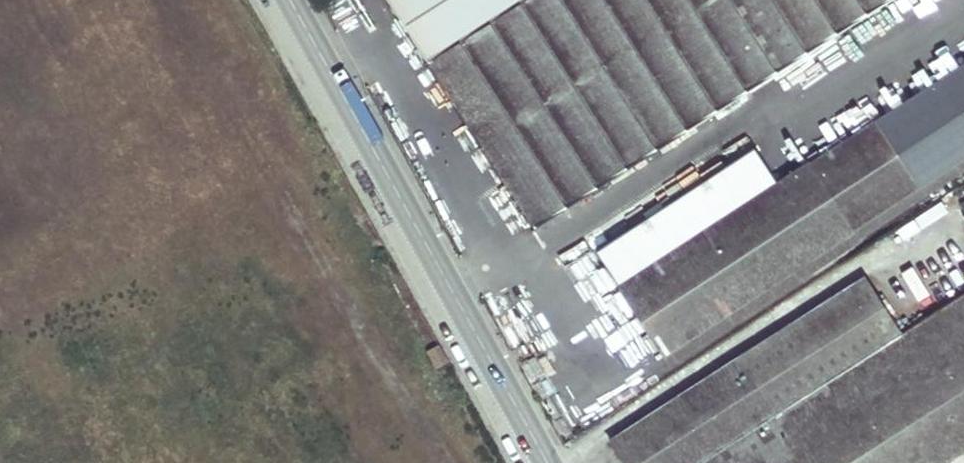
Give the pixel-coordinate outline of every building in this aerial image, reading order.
[(535,226),(890,0),(390,0),(535,226)] [(777,182),(754,147),(596,249),(605,265),(619,284),(663,352),(963,156),(963,61),(777,182)] [(663,352),(671,364),(862,241),(859,236),(963,168),(963,156),(663,352)] [(909,263),(898,271),(915,297),(927,289),(909,263)] [(903,332),(867,276),(611,439),(627,462),(699,462),(782,410),(825,382),(903,332)] [(903,332),(825,382),(877,462),(940,462),(963,448),(963,293),(903,332)] [(440,345),(427,353),(436,369),(449,362),(440,345)] [(825,382),(782,410),(816,462),(877,462),(825,382)] [(782,410),(699,462),(816,462),(782,410)]
